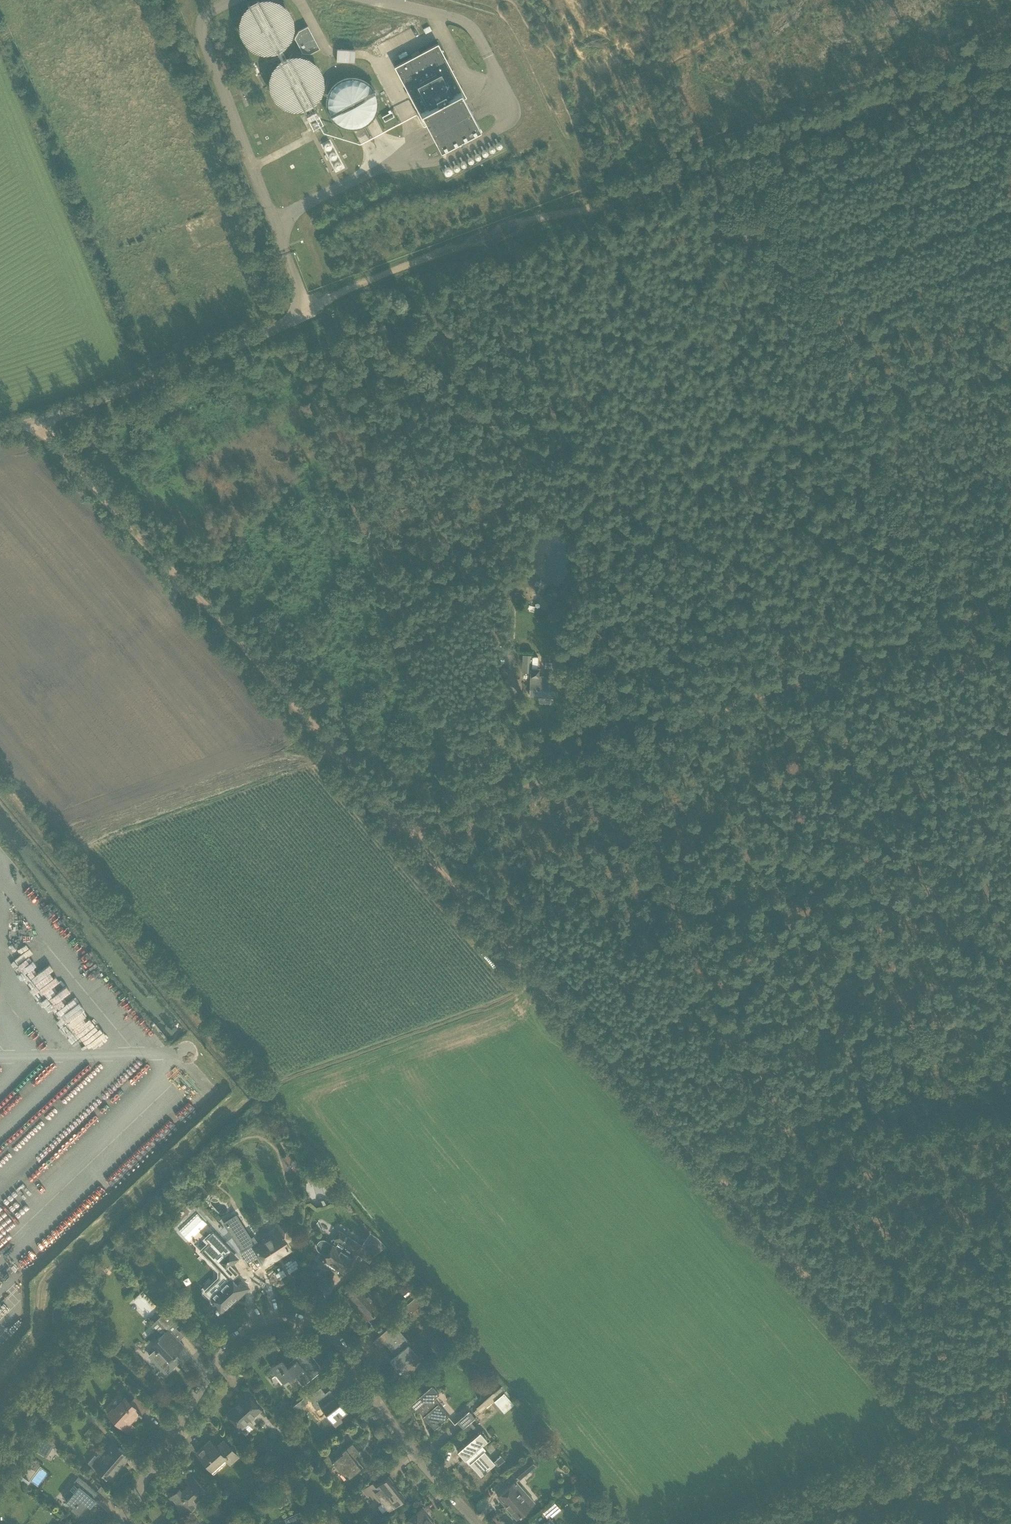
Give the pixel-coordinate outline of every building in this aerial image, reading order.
[(293,26),(292,20),(290,14),(287,9),(284,5),(280,2),(275,0),(255,0),(253,1),(249,4),(245,7),(242,11),(239,16),(238,21),(238,26),(238,30),(240,36),(243,42),(246,46),(251,49),(255,52),(260,53),(265,53),(271,53),(275,52),(280,49),(284,46),(288,42),(291,36),(292,31),(293,26)] [(311,53),(319,48),(307,26),(298,30),(294,38),(302,53),(311,53)] [(481,130),(467,104),(464,98),(466,97),(438,43),(394,66),(422,120),(424,119),(441,151),(457,143),(454,136),(462,132),(465,138),(481,130)] [(323,89),(323,83),(323,77),(321,71),(318,66),(315,63),(311,60),(305,57),(301,56),(294,55),(289,56),(283,58),(279,61),(275,64),(272,68),(270,73),(268,78),(268,83),(268,87),(270,93),(273,99),(277,103),(281,106),(286,109),(290,110),(296,110),(301,110),(306,109),(310,106),(315,103),(318,99),(321,93),(323,89)] [(377,108),(378,102),(377,97),(375,91),(373,86),(369,83),(366,80),(360,78),(356,76),(350,76),(345,77),(339,79),(335,81),(332,84),(329,88),(326,93),(325,98),(325,103),(325,107),(327,113),(329,118),(333,122),(337,125),(342,127),(346,129),(351,129),(356,129),(361,127),(365,125),(370,122),(373,118),(376,112),(377,108)] [(391,112),(382,117),(384,122),(394,117),(391,112)] [(532,656),(523,655),(522,671),(530,672),(529,695),(556,697),(556,689),(557,689),(557,687),(558,678),(538,677),(539,669),(537,669),(538,657),(531,656),(532,656)] [(77,1013),(66,1013),(66,1028),(74,1028),(74,1037),(87,1036),(87,1040),(89,1040),(88,1023),(77,1023),(77,1013)] [(308,1156),(306,1168),(314,1169),(315,1157),(308,1156)] [(239,1218),(225,1226),(241,1251),(252,1244),(254,1247),(264,1264),(278,1255),(279,1256),(290,1249),(286,1242),(291,1240),(292,1224),(279,1223),(278,1231),(264,1241),(259,1244),(254,1236),(252,1238),(239,1218)] [(209,1243),(200,1251),(219,1271),(219,1277),(216,1281),(215,1285),(218,1288),(210,1296),(212,1298),(216,1303),(213,1306),(215,1309),(217,1311),(220,1313),(231,1303),(229,1302),(235,1296),(237,1297),(238,1299),(244,1293),(249,1288),(241,1279),(236,1284),(232,1280),(239,1273),(232,1265),(226,1271),(217,1261),(229,1249),(230,1250),(213,1231),(211,1233),(205,1238),(209,1243)] [(336,1239),(332,1245),(324,1239),(323,1239),(321,1239),(319,1240),(318,1241),(316,1243),(316,1246),(316,1249),(318,1251),(325,1256),(323,1259),(343,1272),(361,1245),(339,1231),(334,1238),(336,1239)] [(377,1237),(371,1233),(365,1242),(371,1246),(370,1247),(376,1254),(385,1245),(377,1237)] [(118,1239),(112,1245),(121,1254),(127,1248),(118,1239)] [(229,1249),(217,1261),(226,1271),(232,1265),(238,1259),(230,1250),(229,1249)] [(124,1266),(119,1271),(124,1277),(129,1272),(124,1266)] [(371,1296),(362,1286),(348,1298),(367,1319),(380,1307),(380,1306),(379,1307),(371,1297),(371,1296)] [(419,1293),(404,1306),(411,1314),(426,1301),(419,1293)] [(157,1319),(167,1329),(152,1343),(156,1348),(149,1355),(166,1373),(180,1360),(174,1354),(184,1345),(172,1332),(179,1325),(165,1311),(157,1319)] [(390,1331),(387,1328),(375,1339),(381,1345),(384,1343),(399,1359),(393,1364),(398,1370),(399,1372),(400,1371),(405,1377),(419,1365),(410,1354),(414,1351),(408,1345),(410,1343),(395,1326),(390,1331)] [(88,1356),(92,1351),(88,1347),(84,1352),(88,1356)] [(308,1362),(301,1352),(294,1358),(295,1359),(287,1366),(281,1358),(270,1367),(283,1383),(293,1374),(302,1385),(322,1369),(313,1358),(308,1362)] [(441,1422),(448,1416),(437,1403),(437,1404),(433,1399),(439,1394),(431,1386),(410,1404),(417,1413),(419,1411),(434,1429),(439,1424),(439,1425),(442,1423),(441,1422)] [(330,1389),(325,1393),(320,1387),(308,1397),(313,1403),(312,1404),(317,1410),(321,1407),(335,1424),(342,1419),(340,1416),(347,1410),(330,1389)] [(499,1387),(476,1408),(480,1413),(494,1401),(503,1392),(499,1387)] [(254,1425),(249,1419),(260,1409),(245,1392),(237,1399),(239,1401),(226,1412),(240,1427),(245,1433),(254,1425)] [(503,1412),(513,1403),(503,1392),(494,1401),(503,1412)] [(67,1402),(77,1411),(83,1405),(72,1396),(67,1402)] [(134,1397),(133,1398),(129,1403),(123,1398),(114,1408),(113,1407),(107,1413),(128,1432),(133,1426),(128,1421),(138,1411),(140,1413),(146,1407),(134,1397)] [(293,1406),(297,1411),(308,1402),(304,1397),(293,1406)] [(475,1417),(471,1413),(469,1410),(457,1421),(463,1428),(475,1417)] [(275,1413),(270,1418),(278,1426),(282,1421),(275,1413)] [(468,1424),(464,1428),(468,1433),(472,1429),(468,1424)] [(40,1440),(35,1449),(46,1455),(53,1443),(36,1429),(32,1435),(40,1440)] [(487,1440),(480,1431),(457,1451),(464,1459),(465,1458),(480,1476),(483,1473),(484,1474),(487,1471),(486,1470),(495,1463),(484,1450),(483,1451),(480,1446),(487,1440)] [(196,1452),(211,1469),(216,1465),(214,1464),(223,1456),(230,1463),(238,1456),(224,1440),(216,1447),(210,1440),(196,1452)] [(127,1456),(111,1442),(98,1457),(95,1454),(88,1463),(94,1468),(95,1467),(104,1474),(104,1475),(106,1477),(106,1476),(110,1479),(118,1470),(116,1469),(127,1456)] [(330,1453),(323,1459),(330,1468),(335,1464),(346,1479),(363,1466),(355,1456),(359,1452),(352,1443),(342,1451),(343,1452),(335,1458),(330,1453)] [(519,1479),(535,1465),(528,1458),(513,1472),(519,1479)] [(186,1479),(189,1483),(181,1491),(179,1488),(170,1496),(185,1513),(194,1505),(192,1503),(206,1491),(191,1475),(186,1479)] [(78,1477),(74,1482),(62,1497),(74,1507),(71,1510),(78,1516),(87,1505),(90,1507),(95,1500),(86,1492),(90,1487),(78,1477)] [(371,1490),(368,1487),(363,1490),(368,1495),(368,1494),(369,1493),(377,1503),(377,1502),(381,1499),(387,1507),(382,1511),(384,1513),(402,1498),(390,1484),(391,1483),(387,1477),(371,1490)] [(516,1518),(530,1505),(534,1502),(528,1495),(524,1498),(518,1491),(521,1487),(515,1481),(498,1496),(516,1518)] [(0,1510),(0,1522),(1,1523),(16,1499),(9,1495),(0,1510)] [(560,1509),(554,1502),(542,1512),(546,1518),(550,1515),(552,1516),(560,1509)] [(407,1523),(433,1523),(431,1522),(430,1522),(425,1515),(427,1513),(422,1507),(405,1521),(407,1523)] [(308,1522),(303,1510),(286,1519),(288,1523),(304,1523),(308,1522)]
